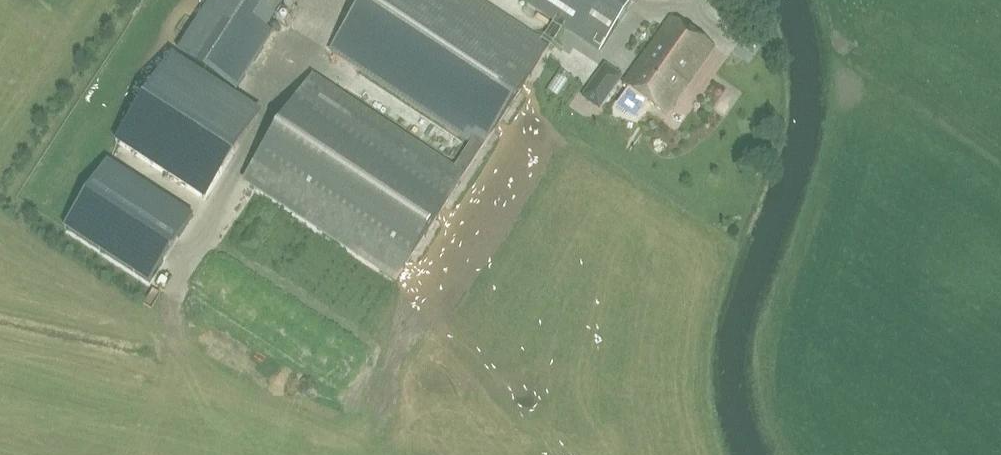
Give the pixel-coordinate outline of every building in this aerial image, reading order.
[(178,45),(234,84),(272,28),(266,24),(282,0),(210,0),(178,45)] [(479,150),(550,47),(542,41),(482,0),(362,0),(329,48),(468,143),(479,150)] [(555,20),(563,26),(600,51),(634,0),(524,0),(555,20)] [(667,115),(690,82),(715,47),(672,17),(624,85),(667,115)] [(550,57),(593,79),(602,60),(560,38),(550,57)] [(626,74),(607,62),(587,92),(604,104),(626,74)] [(451,167),(312,72),(242,175),(391,278),(479,150),(468,143),(451,167)] [(733,111),(740,93),(728,88),(720,106),(733,111)] [(150,284),(195,216),(108,160),(64,228),(150,284)]
